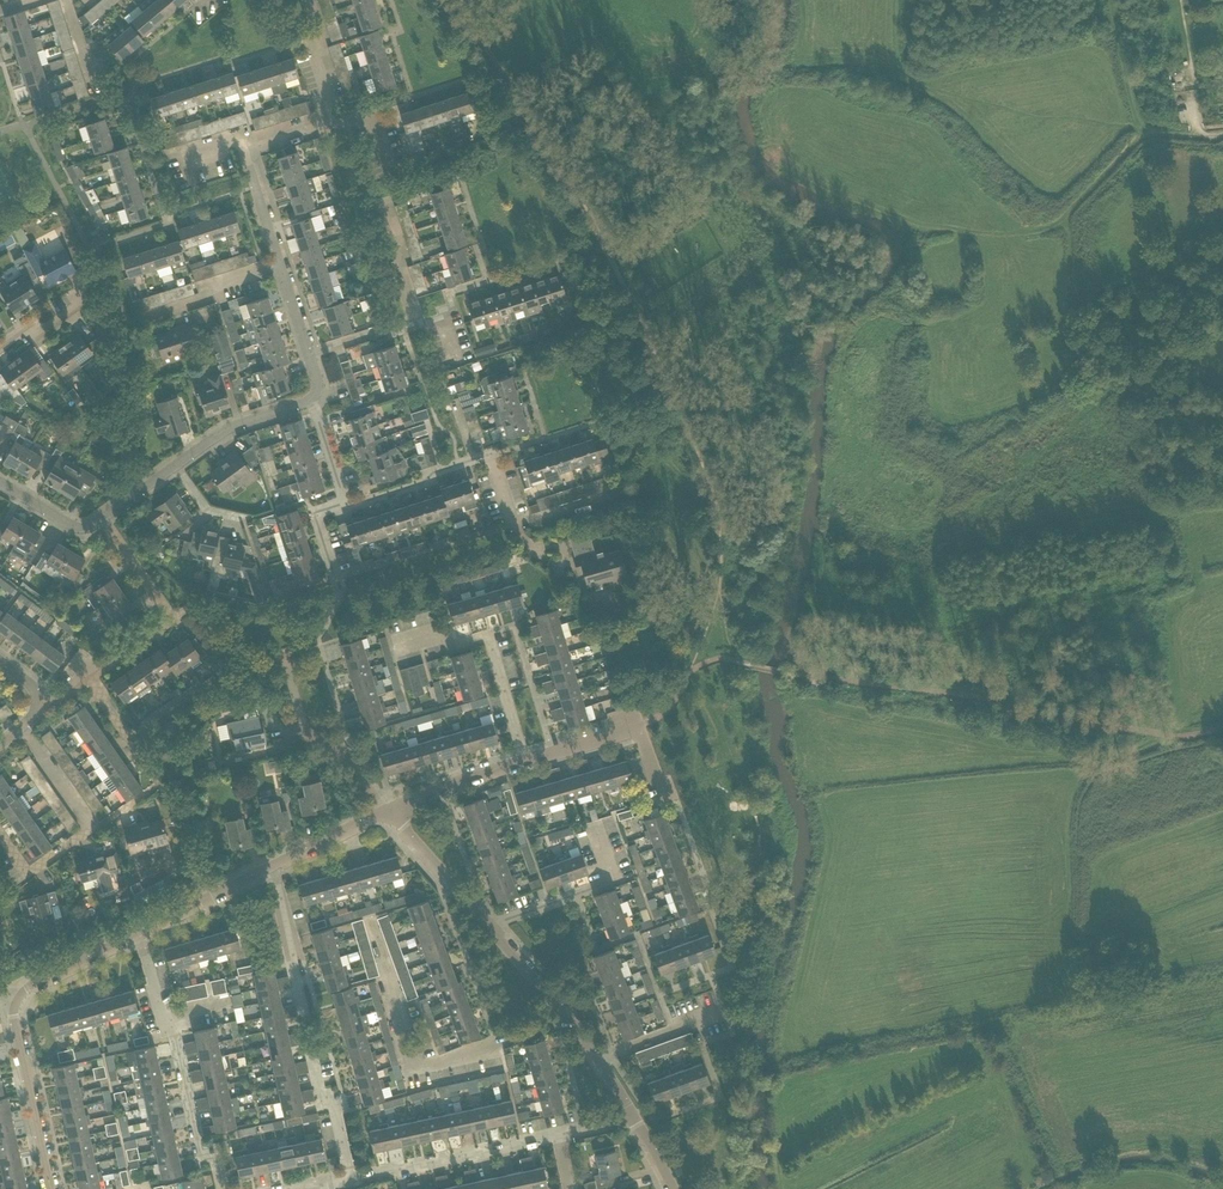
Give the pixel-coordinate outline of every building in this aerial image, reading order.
[(51,17),(62,14),(58,0),(57,0),(47,3),(51,17)] [(107,0),(101,0),(94,6),(102,15),(112,6),(107,0)] [(170,0),(156,0),(154,2),(166,17),(173,12),(175,14),(179,10),(170,0)] [(179,10),(184,7),(181,4),(187,0),(170,0),(179,10)] [(373,0),(365,0),(353,4),(358,18),(377,11),(373,0)] [(166,17),(154,2),(142,11),(157,29),(161,25),(160,23),(166,17)] [(91,24),(102,15),(94,6),(83,15),(91,24)] [(28,25),(24,11),(5,17),(7,25),(6,26),(8,31),(28,25)] [(157,29),(142,11),(131,21),(144,36),(151,30),(153,33),(157,29)] [(381,25),(377,11),(358,18),(362,32),(381,25)] [(67,27),(62,14),(51,17),(56,31),(67,27)] [(338,24),(336,17),(324,21),(327,28),(338,24)] [(342,37),(338,24),(327,28),(329,34),(331,41),(342,37)] [(32,38),(28,25),(8,31),(9,37),(11,36),(14,44),(32,38)] [(143,41),(136,32),(131,26),(120,35),(134,53),(139,49),(137,47),(143,41)] [(71,41),(67,27),(56,31),(60,45),(71,41)] [(378,30),(366,34),(359,36),(363,50),(382,44),(378,30)] [(134,53),(120,35),(108,45),(121,60),(128,54),(130,57),(134,53)] [(37,52),(32,38),(14,44),(16,53),(15,53),(16,59),(37,52)] [(76,55),(71,41),(60,45),(64,58),(76,55)] [(344,57),(339,43),(328,47),(332,60),(344,57)] [(387,58),(382,44),(363,50),(368,64),(387,58)] [(41,66),(37,52),(16,59),(18,64),(20,64),(22,72),(41,66)] [(80,68),(76,55),(64,58),(69,72),(80,68)] [(292,58),(278,62),(284,82),(298,77),(292,58)] [(391,72),(387,58),(368,64),(372,78),(391,72)] [(284,82),(278,62),(265,67),(271,86),(274,95),(287,90),(284,82)] [(45,79),(41,66),(22,72),(25,80),(23,80),(25,86),(45,79)] [(271,86),(265,67),(251,71),(257,90),(271,86)] [(85,82),(80,68),(69,72),(73,86),(85,82)] [(257,90),(251,71),(237,76),(243,95),(257,90)] [(238,91),(236,84),(232,72),(218,77),(224,96),(238,91)] [(396,85),(391,72),(372,78),(376,92),(396,85)] [(224,96),(218,77),(204,81),(211,100),(224,96)] [(50,93),(45,79),(25,86),(27,91),(29,91),(31,99),(50,93)] [(211,100),(204,81),(191,85),(197,105),(211,100)] [(89,95),(85,82),(73,86),(78,99),(89,95)] [(352,84),(341,88),(344,96),(345,101),(364,95),(359,82),(358,83),(353,85),(352,84)] [(197,105),(191,85),(177,90),(183,109),(197,105)] [(183,109),(177,90),(163,94),(170,113),(183,109)] [(475,111),(469,92),(455,96),(461,115),(475,111)] [(54,107),(51,96),(50,93),(31,99),(34,107),(32,108),(34,114),(54,107)] [(170,113),(163,94),(149,99),(156,118),(170,113)] [(461,115),(455,96),(441,101),(448,120),(450,126),(463,122),(461,115)] [(448,120),(441,101),(428,105),(434,124),(448,120)] [(299,104),(292,106),(296,117),(303,115),(299,104)] [(436,131),(434,124),(428,105),(414,109),(420,129),(422,135),(436,131)] [(292,106),(285,108),(289,120),(296,117),(292,106)] [(420,129),(414,109),(400,114),(406,133),(420,129)] [(282,122),(279,110),(265,115),(269,126),(282,122)] [(237,113),(231,116),(234,127),(241,125),(237,113)] [(265,115),(258,117),(262,128),(269,126),(265,115)] [(231,116),(224,118),(227,129),(234,127),(231,116)] [(105,119),(85,125),(90,139),(109,133),(105,119)] [(210,122),(203,125),(207,136),(214,134),(210,122)] [(195,127),(190,129),(193,140),(199,139),(195,127)] [(193,140),(190,129),(184,131),(188,142),(193,140)] [(60,149),(55,131),(54,130),(49,132),(55,151),(60,149)] [(114,147),(109,133),(90,139),(94,153),(114,147)] [(180,145),(176,133),(162,138),(166,149),(180,145)] [(490,145),(488,139),(478,142),(480,148),(490,145)] [(468,142),(456,146),(458,152),(470,148),(468,142)] [(458,152),(456,146),(446,149),(448,155),(458,152)] [(126,147),(115,151),(107,154),(112,168),(131,161),(126,147)] [(327,158),(323,147),(318,149),(321,160),(327,158)] [(64,159),(60,149),(55,151),(58,161),(64,159)] [(440,151),(430,154),(431,160),(442,157),(440,151)] [(278,158),(282,172),(301,166),(297,152),(278,158)] [(431,160),(430,154),(419,158),(421,164),(431,160)] [(330,169),(327,158),(321,160),(324,171),(330,169)] [(135,175),(131,161),(112,168),(116,181),(135,175)] [(79,179),(71,165),(66,168),(73,182),(79,179)] [(306,180),(301,166),(282,172),(286,186),(306,180)] [(140,189),(135,175),(116,181),(120,195),(140,189)] [(335,185),(332,175),(326,176),(330,187),(335,185)] [(312,178),(306,180),(286,186),(291,200),(310,194),(317,191),(312,178)] [(85,192),(79,179),(73,182),(80,195),(85,192)] [(339,196),(335,185),(330,187),(333,198),(339,196)] [(449,188),(437,192),(430,194),(434,208),(453,202),(449,188)] [(144,202),(140,189),(120,195),(125,209),(144,202)] [(90,201),(85,192),(80,195),(84,204),(90,201)] [(314,207),(310,194),(291,200),(295,214),(314,207)] [(149,216),(144,202),(125,209),(129,222),(149,216)] [(458,216),(453,202),(434,208),(439,222),(458,216)] [(98,217),(93,207),(88,210),(93,220),(98,217)] [(410,216),(408,209),(397,212),(399,220),(410,216)] [(233,211),(219,216),(225,235),(239,231),(233,211)] [(345,222),(341,211),(336,213),(339,224),(345,222)] [(225,235),(219,216),(206,220),(212,240),(225,235)] [(412,222),(410,216),(399,220),(401,226),(412,222)] [(462,229),(458,216),(439,222),(443,235),(462,229)] [(104,227),(98,217),(93,220),(98,230),(104,227)] [(310,218),(302,220),(291,224),(296,238),(315,232),(310,218)] [(212,240),(206,220),(192,225),(198,244),(212,240)] [(348,233),(345,222),(339,224),(342,235),(348,233)] [(198,244),(192,225),(178,229),(184,248),(198,244)] [(32,244),(31,245),(21,226),(13,231),(22,249),(37,277),(43,273),(49,285),(59,279),(60,280),(68,276),(67,275),(76,271),(65,249),(41,262),(32,244)] [(467,243),(462,229),(443,235),(447,249),(467,243)] [(319,245),(315,232),(296,238),(300,251),(319,245)] [(419,243),(417,236),(405,239),(408,247),(419,243)] [(357,248),(354,238),(348,239),(351,250),(357,248)] [(184,260),(181,252),(178,240),(164,245),(170,264),(184,260)] [(423,257),(421,249),(419,243),(408,247),(409,253),(412,261),(423,257)] [(170,264),(164,245),(150,249),(156,269),(170,264)] [(323,259),(319,245),(300,251),(304,265),(323,259)] [(360,259),(357,248),(351,250),(353,257),(355,261),(360,259)] [(463,248),(452,252),(444,254),(448,268),(468,262),(463,248)] [(156,269),(150,249),(137,254),(143,273),(156,269)] [(351,250),(344,252),(346,259),(353,257),(351,250)] [(37,277),(24,254),(13,260),(23,276),(18,279),(17,277),(7,283),(8,286),(0,291),(14,313),(27,305),(26,304),(30,301),(31,303),(38,298),(31,286),(34,284),(31,280),(37,277)] [(137,254),(123,258),(129,277),(134,276),(143,273),(137,254)] [(243,266),(239,255),(232,257),(236,268),(243,266)] [(255,255),(248,257),(250,264),(257,262),(255,255)] [(236,268),(232,257),(225,259),(229,271),(236,268)] [(328,273),(323,259),(304,265),(309,279),(328,273)] [(472,276),(468,262),(448,268),(451,277),(444,279),(447,288),(455,285),(454,282),(472,276)] [(216,275),(213,263),(205,266),(209,277),(216,275)] [(423,277),(421,269),(419,263),(408,267),(410,273),(412,280),(423,277)] [(209,277),(205,266),(198,268),(202,279),(209,277)] [(353,268),(357,278),(362,277),(359,266),(353,268)] [(332,286),(328,273),(309,279),(313,292),(332,286)] [(566,296),(562,286),(559,275),(545,279),(552,300),(554,299),(556,306),(568,302),(566,295),(566,296)] [(366,287),(362,277),(357,278),(360,289),(366,287)] [(428,290),(424,279),(423,277),(412,280),(416,294),(428,290)] [(552,300),(545,279),(532,283),(539,304),(541,304),(548,301),(551,308),(556,306),(554,299),(552,300)] [(191,283),(180,287),(177,287),(180,299),(195,294),(191,283)] [(539,304),(532,283),(519,287),(526,308),(528,308),(535,305),(538,312),(543,310),(541,304),(539,304)] [(337,300),(332,286),(313,292),(318,306),(337,300)] [(180,299),(177,287),(164,291),(167,303),(180,299)] [(526,308),(519,287),(506,291),(513,312),(515,312),(522,309),(525,316),(530,315),(528,308),(526,308)] [(513,312),(506,291),(493,296),(500,317),(502,316),(509,314),(512,321),(517,319),(515,312),(513,312)] [(157,294),(150,296),(154,307),(161,305),(157,294)] [(154,307),(150,296),(132,302),(135,313),(154,307)] [(367,298),(370,308),(370,309),(376,307),(372,296),(367,298)] [(500,317),(493,296),(480,300),(487,321),(489,320),(496,318),(499,325),(504,323),(502,316),(500,317)] [(246,304),(249,315),(250,317),(273,310),(268,297),(246,304)] [(335,305),(323,308),(328,322),(347,316),(353,314),(348,300),(342,302),(335,305)] [(487,321),(480,300),(467,304),(474,325),(483,322),(486,329),(491,327),(489,320),(487,321)] [(379,318),(376,307),(370,309),(373,319),(379,318)] [(230,309),(222,311),(226,325),(234,322),(230,309)] [(277,323),(273,310),(250,317),(254,330),(277,323)] [(332,336),(351,330),(347,316),(328,322),(332,336)] [(237,330),(234,322),(226,325),(228,333),(237,330)] [(281,336),(277,323),(254,330),(258,343),(281,336)] [(163,357),(197,346),(189,324),(175,328),(176,331),(156,337),(159,345),(153,347),(156,357),(162,355),(163,357)] [(232,355),(224,330),(211,334),(216,350),(214,351),(216,360),(232,355)] [(535,331),(527,333),(529,340),(537,338),(535,331)] [(100,351),(92,341),(86,345),(78,334),(64,344),(78,364),(80,367),(91,359),(93,361),(102,354),(100,351)] [(102,334),(92,341),(100,351),(110,344),(102,334)] [(285,349),(281,336),(258,343),(263,356),(285,349)] [(472,348),(475,356),(495,351),(493,343),(472,348)] [(78,364),(64,344),(49,355),(56,364),(68,380),(75,375),(82,370),(80,367),(78,364)] [(363,356),(367,367),(367,369),(376,366),(399,359),(395,345),(363,356)] [(234,351),(236,359),(245,356),(242,349),(234,351)] [(289,362),(285,349),(263,356),(267,369),(281,364),(281,365),(289,362)] [(28,350),(14,360),(28,380),(39,372),(44,379),(53,372),(43,359),(38,363),(28,350)] [(236,370),(232,356),(218,360),(222,374),(236,370)] [(248,366),(246,361),(245,356),(236,359),(239,369),(248,366)] [(403,372),(399,359),(376,366),(381,379),(403,372)] [(14,360),(0,370),(4,376),(0,379),(0,388),(6,396),(11,399),(19,394),(15,389),(28,380),(14,360)] [(353,374),(348,360),(340,363),(344,376),(353,374)] [(285,377),(281,365),(281,364),(267,369),(259,371),(263,385),(285,377)] [(407,385),(403,372),(381,379),(385,392),(407,385)] [(216,410),(230,405),(223,384),(222,384),(218,373),(207,377),(211,388),(196,393),(199,403),(202,402),(207,416),(217,413),(216,410)] [(362,385),(360,378),(355,380),(353,374),(344,376),(348,389),(362,385)] [(494,397),(515,390),(511,379),(514,379),(513,376),(495,382),(493,375),(484,378),(482,379),(481,382),(481,386),(484,394),(474,397),(470,396),(465,381),(454,384),(461,408),(473,404),(494,397)] [(274,396),(290,391),(285,377),(263,385),(256,387),(262,406),(276,401),(274,396)] [(365,393),(362,385),(348,389),(353,403),(361,400),(359,394),(365,393)] [(73,388),(67,392),(77,405),(83,401),(73,388)] [(517,389),(515,390),(494,397),(499,411),(519,404),(516,393),(518,392),(517,389)] [(248,404),(244,393),(244,391),(235,394),(239,407),(248,404)] [(162,418),(154,421),(158,432),(166,430),(168,436),(187,430),(176,397),(157,403),(162,418)] [(522,403),(519,404),(499,411),(503,424),(524,417),(520,407),(522,406),(522,403)] [(475,410),(473,404),(461,408),(463,413),(475,410)] [(345,421),(349,435),(371,428),(371,426),(377,424),(371,405),(349,412),(352,419),(345,421)] [(419,411),(411,414),(414,423),(422,420),(419,411)] [(13,431),(18,422),(6,416),(1,424),(0,424),(0,439),(3,434),(9,438),(13,431)] [(479,423),(477,417),(466,421),(468,427),(479,423)] [(524,417),(503,424),(496,426),(502,444),(509,442),(508,438),(528,432),(525,420),(527,420),(526,417),(524,417)] [(281,426),(284,438),(285,440),(305,434),(301,420),(281,426)] [(26,438),(24,437),(29,429),(18,422),(13,431),(9,438),(5,444),(11,448),(3,462),(16,470),(29,449),(22,445),(26,438)] [(423,422),(410,427),(414,437),(426,432),(423,422)] [(381,437),(379,429),(377,424),(371,426),(371,428),(349,435),(354,448),(375,441),(375,439),(381,437)] [(484,437),(483,434),(482,431),(470,435),(472,441),(484,437)] [(310,448),(305,434),(285,440),(290,454),(310,448)] [(252,446),(253,448),(254,450),(258,449),(259,449),(254,435),(249,436),(252,446)] [(386,451),(383,442),(381,437),(375,439),(375,441),(354,448),(358,461),(368,458),(368,457),(379,454),(379,453),(386,451)] [(434,453),(430,441),(428,437),(420,439),(424,453),(425,455),(434,453)] [(603,439),(594,442),(592,439),(581,442),(581,440),(578,441),(578,443),(585,464),(594,461),(595,464),(600,463),(600,466),(610,463),(607,455),(609,455),(603,439)] [(585,464),(578,443),(568,447),(567,444),(564,445),(565,448),(571,468),(585,464)] [(252,446),(242,453),(251,466),(257,461),(254,450),(253,448),(252,446)] [(404,458),(397,448),(396,449),(395,447),(388,449),(389,450),(386,451),(379,453),(379,454),(368,457),(368,458),(372,470),(393,463),(393,462),(404,459),(404,458)] [(59,489),(74,465),(61,457),(63,452),(56,448),(51,455),(47,463),(53,467),(45,481),(59,489)] [(263,448),(259,449),(258,449),(262,463),(267,461),(263,448)] [(314,461),(310,448),(290,454),(294,468),(314,461)] [(571,468),(565,448),(554,451),(553,449),(550,450),(551,452),(558,473),(571,468)] [(44,468),(47,463),(51,455),(40,449),(37,454),(29,449),(16,470),(30,478),(37,465),(44,468)] [(252,475),(241,461),(234,451),(222,461),(224,463),(210,473),(224,491),(239,480),(242,483),(252,475)] [(558,473),(551,452),(540,456),(540,453),(537,454),(537,457),(544,477),(558,473)] [(429,467),(425,455),(424,453),(416,455),(420,469),(429,467)] [(544,477),(537,457),(527,460),(526,458),(520,460),(519,463),(520,466),(516,467),(523,489),(532,486),(531,481),(544,477)] [(395,470),(407,466),(404,459),(393,462),(393,463),(372,470),(374,476),(370,477),(373,485),(389,480),(390,481),(392,481),(393,480),(394,479),(395,478),(397,477),(395,470)] [(271,475),(267,461),(262,463),(266,477),(271,475)] [(319,475),(314,461),(294,468),(299,482),(319,475)] [(91,490),(95,483),(92,481),(95,477),(84,471),(82,470),(74,465),(59,489),(74,498),(78,491),(80,493),(79,496),(82,499),(87,490),(89,491),(91,490)] [(276,489),(271,475),(266,477),(271,491),(276,489)] [(319,475),(299,482),(291,484),(292,488),(295,489),(299,501),(305,499),(304,496),(323,489),(319,475)] [(453,482),(454,484),(461,505),(475,500),(468,480),(457,483),(456,481),(453,482)] [(600,492),(597,480),(591,482),(595,493),(600,492)] [(625,483),(614,487),(617,496),(628,492),(625,483)] [(461,505),(454,484),(443,488),(443,485),(439,487),(442,494),(449,515),(462,511),(461,505)] [(587,496),(583,484),(577,486),(581,498),(587,496)] [(279,488),(276,489),(271,491),(276,508),(284,506),(279,488)] [(573,500),(569,489),(564,490),(568,502),(573,500)] [(155,525),(163,520),(170,530),(191,515),(181,501),(181,500),(176,493),(155,509),(155,510),(148,515),(155,525)] [(559,505),(555,493),(550,495),(554,506),(559,505)] [(449,515),(442,494),(431,498),(431,496),(428,496),(428,499),(435,519),(449,515)] [(545,509),(541,498),(536,500),(540,511),(545,509)] [(435,519),(428,499),(418,502),(417,500),(414,501),(415,503),(421,524),(435,519)] [(421,524),(415,503),(404,507),(403,504),(400,505),(401,508),(408,528),(421,524)] [(390,509),(387,510),(387,512),(394,533),(402,530),(404,536),(410,534),(408,528),(401,508),(390,511),(390,509)] [(275,513),(262,518),(264,523),(276,524),(278,524),(280,531),(300,525),(296,511),(276,517),(275,513)] [(394,533),(387,512),(377,515),(376,513),(373,514),(374,516),(380,537),(394,533)] [(380,537),(374,516),(363,520),(362,518),(359,518),(360,521),(367,541),(375,539),(377,543),(382,542),(380,537)] [(26,525),(13,517),(6,529),(0,526),(0,540),(3,535),(16,543),(26,525)] [(362,562),(356,545),(367,541),(360,521),(349,524),(349,522),(346,523),(350,535),(342,538),(353,573),(375,566),(373,561),(370,562),(369,560),(362,562)] [(248,526),(252,537),(253,540),(258,539),(253,524),(248,526)] [(16,543),(10,552),(23,559),(30,563),(33,559),(39,549),(32,545),(39,533),(41,531),(36,528),(34,530),(26,525),(16,543)] [(305,539),(300,525),(280,531),(285,545),(305,539)] [(215,554),(220,531),(203,527),(199,545),(191,543),(191,541),(184,540),(181,554),(188,556),(204,559),(206,552),(215,554)] [(472,539),(470,534),(468,527),(454,532),(457,540),(458,543),(472,539)] [(479,531),(475,532),(470,534),(472,539),(481,536),(479,531)] [(628,581),(619,551),(605,555),(604,549),(594,551),(592,542),(590,542),(588,534),(589,534),(589,533),(570,538),(575,557),(573,557),(578,574),(584,573),(587,584),(612,577),(614,585),(628,581)] [(452,541),(450,536),(441,539),(443,544),(452,541)] [(262,552),(258,539),(253,540),(257,554),(262,552)] [(309,552),(305,539),(285,545),(289,559),(309,552)] [(228,541),(225,553),(224,556),(215,554),(211,570),(229,574),(230,567),(247,571),(250,560),(242,558),(244,550),(241,550),(242,544),(228,541)] [(60,569),(71,552),(57,544),(50,556),(44,552),(36,565),(43,570),(47,562),(60,569)] [(402,557),(400,552),(399,548),(386,553),(388,562),(402,557)] [(412,554),(410,549),(400,552),(402,557),(412,554)] [(57,574),(56,576),(64,581),(64,584),(68,586),(75,590),(77,585),(83,575),(82,574),(77,571),(84,559),(71,552),(60,569),(57,574)] [(267,566),(262,552),(257,554),(262,568),(263,567),(267,566)] [(314,566),(309,552),(289,559),(294,572),(314,566)] [(384,563),(383,558),(373,561),(375,566),(384,563)] [(508,569),(506,562),(496,565),(498,571),(508,569)] [(498,571),(496,565),(486,568),(488,574),(498,571)] [(318,580),(316,574),(314,566),(294,572),(285,575),(287,582),(296,579),(298,587),(318,580)] [(268,581),(266,574),(263,567),(262,568),(258,569),(263,583),(268,581)] [(485,575),(483,569),(469,573),(471,579),(485,575)] [(471,579),(469,573),(458,576),(460,582),(471,579)] [(121,592),(112,579),(109,581),(105,575),(82,591),(90,602),(92,601),(97,608),(121,592)] [(260,576),(250,579),(254,591),(264,587),(260,576)] [(32,581),(25,577),(20,585),(27,589),(32,581)] [(447,579),(441,581),(444,591),(450,589),(447,579)] [(523,604),(517,584),(516,580),(511,582),(512,585),(503,588),(509,608),(523,604)] [(273,595),(268,581),(263,583),(267,597),(273,595)] [(15,589),(6,582),(2,587),(11,593),(15,589)] [(509,608),(503,588),(502,584),(498,586),(499,589),(489,592),(495,612),(509,608)] [(495,612),(489,592),(488,588),(484,590),(485,593),(475,596),(481,616),(495,612)] [(35,591),(32,595),(40,601),(43,597),(35,591)] [(130,604),(121,592),(95,610),(104,622),(109,628),(123,618),(119,612),(130,604)] [(481,616),(475,596),(474,592),(470,594),(471,597),(461,600),(467,620),(481,616)] [(18,598),(27,605),(30,600),(21,594),(18,598)] [(467,620),(461,600),(460,597),(456,598),(457,601),(448,604),(453,624),(467,620)] [(44,611),(35,604),(33,602),(29,607),(41,616),(44,611)] [(548,605),(534,609),(536,616),(547,612),(550,612),(548,605)] [(550,612),(547,612),(536,616),(538,624),(526,628),(528,633),(560,624),(556,610),(550,612)] [(53,618),(44,611),(41,616),(50,622),(53,618)] [(18,621),(7,612),(0,621),(0,632),(7,637),(18,621)] [(69,625),(61,619),(57,624),(65,630),(69,625)] [(18,645),(30,630),(18,621),(7,637),(18,645)] [(564,638),(560,624),(528,633),(530,639),(541,636),(544,644),(564,638)] [(79,632),(69,625),(65,630),(75,637),(79,632)] [(30,654),(41,638),(30,630),(18,645),(30,654)] [(388,646),(385,637),(378,639),(381,648),(388,646)] [(41,663),(53,647),(41,638),(30,654),(41,663)] [(568,652),(564,638),(544,644),(546,652),(534,655),(536,661),(568,652)] [(192,645),(188,639),(183,643),(181,641),(175,645),(174,645),(176,648),(188,665),(192,671),(204,662),(201,657),(206,654),(197,642),(192,645)] [(341,645),(345,659),(368,652),(367,648),(364,649),(361,639),(341,645)] [(391,656),(388,646),(381,648),(384,658),(391,656)] [(65,656),(64,655),(53,647),(41,663),(53,672),(65,656)] [(188,665),(176,648),(164,656),(172,667),(171,668),(176,673),(188,665)] [(607,648),(599,650),(602,658),(605,657),(609,656),(607,648)] [(164,656),(160,650),(148,658),(160,676),(171,668),(172,667),(164,656)] [(370,656),(368,652),(345,659),(349,673),(369,667),(367,657),(370,656)] [(450,658),(451,659),(447,660),(448,664),(452,662),(455,672),(475,666),(471,652),(450,658)] [(572,665),(568,652),(536,661),(537,667),(550,663),(552,671),(572,665)] [(160,676),(148,658),(136,667),(148,684),(160,676)] [(439,666),(437,659),(426,662),(428,669),(439,666)] [(429,684),(423,663),(415,665),(421,686),(422,686),(429,684)] [(396,674),(393,664),(386,666),(389,676),(390,676),(396,674)] [(421,686),(415,665),(406,668),(412,689),(414,697),(425,694),(422,686),(421,686)] [(576,679),(572,665),(552,671),(554,679),(542,683),(544,688),(576,679)] [(475,666),(455,672),(451,673),(452,677),(456,676),(459,686),(479,680),(475,666)] [(148,684),(136,667),(124,675),(136,692),(139,697),(151,688),(148,684)] [(372,677),(369,667),(349,673),(353,687),(377,680),(375,676),(372,677)] [(412,689),(406,668),(399,670),(405,691),(412,689)] [(400,688),(396,674),(390,676),(394,690),(400,688)] [(136,692),(124,675),(112,683),(124,701),(136,692)] [(213,675),(203,682),(201,683),(205,687),(216,679),(213,675)] [(580,693),(576,679),(544,688),(545,694),(558,691),(560,699),(580,693)] [(378,684),(377,680),(353,687),(357,700),(377,694),(375,685),(378,684)] [(479,680),(459,686),(455,687),(456,691),(460,690),(463,700),(483,694),(479,680)] [(442,691),(439,681),(432,682),(435,693),(442,691)] [(198,692),(192,685),(186,689),(189,693),(192,696),(198,692)] [(404,701),(401,692),(400,688),(394,690),(398,703),(404,701)] [(178,701),(189,693),(186,689),(175,697),(178,701)] [(445,701),(442,691),(435,693),(438,703),(445,701)] [(584,707),(580,693),(560,699),(562,707),(550,710),(552,716),(584,707)] [(252,694),(238,697),(241,708),(250,706),(254,705),(252,694)] [(380,704),(377,694),(357,700),(361,714),(384,707),(383,703),(380,704)] [(166,710),(178,701),(175,697),(163,705),(166,710)] [(486,704),(485,698),(475,701),(476,707),(486,704)] [(407,712),(404,701),(398,703),(401,713),(407,712)] [(468,710),(466,703),(456,706),(458,712),(468,710)] [(0,708),(0,709),(0,719),(2,722),(13,713),(6,704),(0,708)] [(154,718),(166,710),(163,705),(151,714),(154,718)] [(68,717),(75,727),(77,730),(93,718),(84,706),(68,717)] [(458,712),(456,706),(443,710),(444,716),(458,712)] [(386,712),(384,707),(361,714),(365,728),(386,722),(383,712),(386,712)] [(589,721),(585,709),(584,707),(552,716),(554,722),(566,718),(568,727),(589,721)] [(444,716),(443,710),(429,714),(431,720),(444,716)] [(142,727),(152,720),(154,718),(151,714),(139,722),(142,727)] [(431,720),(429,714),(415,718),(417,724),(431,720)] [(258,716),(247,719),(227,723),(230,738),(231,739),(233,738),(236,750),(250,747),(251,750),(265,746),(264,744),(266,743),(264,731),(262,732),(258,716)] [(101,730),(93,718),(77,730),(85,741),(101,730)] [(417,724),(415,718),(401,722),(403,728),(417,724)] [(498,742),(492,722),(482,725),(480,721),(476,722),(483,747),(498,742)] [(403,728),(401,722),(391,725),(393,731),(403,728)] [(483,747),(476,722),(472,723),(473,727),(463,730),(469,751),(483,747)] [(469,751),(463,730),(454,733),(453,729),(449,730),(456,755),(469,751)] [(45,743),(54,736),(50,730),(40,737),(45,743)] [(109,742),(101,730),(85,741),(93,753),(109,742)] [(375,740),(373,730),(366,732),(369,742),(375,740)] [(456,755),(449,730),(444,732),(446,735),(436,738),(442,759),(456,755)] [(442,759),(436,738),(426,741),(425,737),(421,738),(428,763),(442,759)] [(428,763),(421,738),(416,740),(417,743),(408,746),(414,767),(428,763)] [(117,753),(109,742),(93,753),(101,765),(117,753)] [(414,767),(408,746),(399,749),(397,745),(393,746),(400,771),(414,767)] [(400,771),(393,746),(389,748),(390,751),(380,754),(386,775),(400,771)] [(57,761),(67,754),(62,748),(53,755),(57,761)] [(618,763),(614,751),(608,753),(618,785),(632,781),(626,760),(618,763)] [(126,765),(117,753),(101,765),(109,776),(126,765)] [(618,785),(608,753),(603,754),(606,766),(598,769),(604,789),(618,785)] [(61,767),(71,760),(67,754),(57,761),(61,767)] [(24,768),(33,761),(29,755),(19,762),(24,768)] [(604,789),(598,769),(590,771),(586,759),(581,761),(590,793),(604,789)] [(590,793),(581,761),(575,762),(579,774),(571,777),(576,797),(590,793)] [(109,776),(103,780),(112,793),(118,788),(134,777),(126,765),(109,776)] [(576,797),(571,777),(562,779),(559,767),(553,769),(563,801),(576,797)] [(73,784),(83,777),(86,775),(83,769),(70,779),(73,784)] [(563,801),(553,769),(548,770),(551,782),(543,785),(549,805),(563,801)] [(36,785),(46,779),(41,773),(32,779),(36,785)] [(8,784),(1,774),(0,775),(0,793),(9,786),(8,784)] [(549,805),(543,785),(535,787),(531,775),(526,777),(535,809),(549,805)] [(78,790),(87,783),(83,777),(73,784),(78,790)] [(142,789),(134,777),(118,788),(126,800),(142,789)] [(535,809),(526,777),(520,778),(524,790),(515,793),(521,813),(535,809)] [(30,798),(50,784),(46,779),(36,785),(26,792),(30,798)] [(320,781),(308,784),(303,785),(305,797),(299,798),(302,815),(326,810),(320,781)] [(513,800),(508,782),(501,784),(506,803),(513,800)] [(9,786),(0,793),(0,807),(2,809),(18,798),(9,786)] [(94,787),(82,796),(86,802),(90,808),(100,801),(102,799),(94,787)] [(619,790),(610,794),(615,805),(624,800),(619,790)] [(52,809),(62,802),(58,796),(48,803),(52,809)] [(488,812),(484,803),(488,802),(486,797),(463,806),(468,820),(488,812)] [(26,810),(18,798),(2,809),(10,821),(26,810)] [(517,813),(513,800),(506,803),(510,815),(517,813)] [(111,811),(107,805),(104,807),(100,801),(90,808),(98,819),(111,811)] [(290,827),(288,815),(287,810),(280,812),(278,801),(261,804),(267,832),(290,827)] [(57,815),(66,808),(62,802),(52,809),(57,815)] [(617,813),(619,820),(633,816),(631,809),(617,813)] [(34,821),(26,810),(10,821),(18,833),(34,821)] [(491,822),(488,812),(468,820),(473,833),(496,825),(494,820),(491,822)] [(644,820),(647,830),(644,831),(646,835),(669,827),(664,813),(644,820)] [(255,845),(252,833),(251,828),(245,829),(242,818),(225,822),(231,850),(255,845)] [(69,832),(78,825),(75,820),(65,827),(69,832)] [(124,828),(127,840),(131,853),(168,842),(161,820),(141,826),(141,823),(124,828)] [(42,833),(34,821),(18,833),(26,844),(42,833)] [(522,831),(519,821),(512,823),(515,833),(522,831)] [(497,829),(496,825),(473,833),(477,847),(498,839),(494,830),(497,829)] [(674,840),(669,827),(646,835),(647,839),(650,838),(654,848),(674,840)] [(567,828),(557,831),(559,837),(569,835),(567,828)] [(525,840),(522,831),(515,833),(518,842),(525,840)] [(559,837),(557,831),(547,834),(549,840),(559,837)] [(51,845),(44,835),(42,833),(26,844),(35,856),(51,845)] [(539,836),(529,839),(531,846),(541,843),(539,836)] [(501,849),(498,839),(477,847),(482,860),(506,852),(504,848),(501,849)] [(679,854),(674,840),(654,848),(657,857),(654,858),(655,862),(679,854)] [(639,853),(647,850),(645,842),(636,845),(639,853)] [(635,843),(628,846),(632,856),(638,853),(635,843)] [(531,858),(528,848),(521,851),(525,860),(531,858)] [(88,860),(77,863),(80,875),(82,882),(100,876),(104,892),(113,889),(117,903),(130,899),(119,864),(116,852),(104,856),(104,854),(92,857),(92,859),(88,860)] [(507,856),(506,852),(482,860),(487,874),(507,866),(504,857),(507,856)] [(588,873),(584,862),(581,853),(571,857),(569,853),(565,855),(567,858),(574,878),(588,873)] [(642,863),(638,853),(632,856),(635,865),(642,863)] [(684,867),(679,854),(655,862),(657,867),(660,866),(664,875),(684,867)] [(396,856),(382,860),(389,884),(394,883),(393,879),(402,876),(396,856)] [(535,867),(531,858),(525,860),(528,870),(535,867)] [(574,878),(567,858),(557,862),(556,858),(552,860),(553,863),(560,883),(574,878)] [(389,884),(382,860),(368,864),(374,885),(384,882),(385,885),(389,884)] [(560,883),(553,863),(544,867),(543,863),(538,865),(540,868),(539,868),(546,888),(560,883)] [(374,885),(368,864),(355,868),(362,892),(366,891),(365,887),(374,885)] [(511,875),(507,866),(487,874),(492,887),(516,879),(514,874),(511,875)] [(689,881),(684,867),(664,875),(667,884),(664,885),(665,889),(689,881)] [(362,892),(355,868),(341,872),(347,893),(356,890),(357,893),(362,892)] [(648,880),(645,871),(638,873),(642,883),(648,880)] [(347,893),(341,872),(327,876),(334,900),(338,899),(337,895),(347,893)] [(334,900),(327,876),(313,880),(319,901),(329,898),(330,901),(334,900)] [(518,894),(514,884),(517,883),(516,879),(492,887),(497,901),(518,894)] [(529,883),(531,889),(541,885),(539,879),(529,883)] [(319,901),(313,880),(299,884),(305,905),(306,908),(311,907),(310,903),(319,901)] [(652,890),(648,880),(642,883),(645,892),(652,890)] [(132,885),(130,886),(138,904),(164,892),(159,883),(159,882),(144,889),(143,890),(142,886),(139,881),(132,885)] [(694,894),(689,881),(665,889),(667,893),(670,892),(673,901),(694,894)] [(641,895),(638,886),(631,888),(635,898),(641,895)] [(614,890),(605,893),(594,897),(599,911),(619,904),(623,902),(621,898),(617,900),(614,890)] [(59,904),(58,902),(55,891),(19,901),(22,911),(29,909),(34,924),(54,919),(51,907),(59,904)] [(417,900),(415,893),(408,895),(410,902),(417,900)] [(699,908),(694,894),(673,901),(677,911),(673,912),(675,916),(678,915),(679,916),(699,908)] [(645,905),(641,895),(635,898),(639,907),(645,905)] [(405,903),(403,896),(394,899),(396,906),(405,903)] [(658,907),(655,897),(648,900),(651,909),(658,907)] [(396,906),(394,899),(384,902),(386,909),(396,906)] [(432,914),(427,900),(407,908),(411,917),(407,918),(409,923),(432,914)] [(380,903),(375,904),(372,905),(371,901),(365,902),(366,907),(368,914),(382,910),(380,903)] [(622,913),(619,904),(599,911),(604,925),(624,917),(628,916),(626,912),(622,913)] [(368,914),(366,907),(356,910),(358,917),(368,914)] [(661,916),(658,907),(651,909),(655,919),(661,916)] [(350,919),(348,912),(338,915),(340,922),(350,919)] [(698,919),(696,913),(686,917),(688,923),(698,919)] [(437,928),(432,914),(409,923),(410,927),(414,926),(417,935),(437,928)] [(340,922),(338,915),(328,918),(330,925),(340,922)] [(627,926),(624,917),(604,925),(609,938),(629,931),(628,931),(633,929),(631,925),(627,926)] [(688,923),(686,917),(676,920),(679,926),(688,923)] [(312,930),(326,926),(324,918),(310,922),(312,930)] [(652,925),(650,919),(640,922),(642,929),(652,925)] [(393,928),(391,923),(380,927),(382,932),(393,928)] [(669,923),(659,927),(661,933),(671,929),(669,923)] [(661,933),(659,927),(650,930),(652,936),(661,933)] [(234,928),(219,932),(225,953),(236,950),(237,954),(241,952),(234,928)] [(331,928),(322,931),(311,934),(315,949),(340,941),(338,937),(334,938),(331,928)] [(367,933),(365,928),(354,931),(356,937),(367,933)] [(395,934),(393,928),(382,932),(384,938),(395,934)] [(420,944),(417,945),(419,950),(442,941),(437,928),(417,935),(420,944)] [(225,953),(219,932),(206,936),(213,961),(218,959),(217,955),(225,953)] [(368,939),(367,933),(356,937),(357,942),(368,939)] [(708,934),(698,938),(697,934),(693,935),(701,959),(716,954),(708,934)] [(701,959),(693,935),(689,937),(690,941),(681,944),(688,964),(701,959)] [(213,961),(206,936),(192,940),(198,961),(207,958),(209,962),(213,961)] [(641,955),(637,946),(635,939),(629,941),(635,957),(641,955)] [(198,961),(192,940),(178,944),(186,969),(190,967),(189,963),(198,961)] [(341,946),(340,941),(315,949),(319,962),(340,956),(337,947),(341,946)] [(447,955),(442,941),(419,950),(420,954),(424,953),(427,962),(447,955)] [(186,969),(178,944),(164,948),(170,969),(180,966),(181,970),(186,969)] [(688,964),(681,944),(671,947),(670,944),(666,945),(675,969),(688,964)] [(675,969),(666,945),(662,947),(663,950),(653,954),(661,974),(675,969)] [(620,958),(617,959),(613,949),(593,957),(598,971),(622,962),(620,958)] [(401,950),(390,954),(392,960),(403,956),(401,950)] [(375,961),(373,955),(362,959),(364,964),(375,961)] [(452,968),(447,955),(427,962),(430,971),(427,973),(428,977),(452,968)] [(644,965),(641,955),(635,957),(638,967),(644,965)] [(342,966),(340,956),(319,962),(323,976),(348,969),(346,965),(342,966)] [(403,956),(392,960),(394,965),(405,961),(403,956)] [(379,975),(376,966),(375,961),(364,964),(368,978),(379,975)] [(623,977),(620,967),(623,966),(622,962),(598,971),(603,984),(623,977)] [(251,965),(237,968),(238,975),(252,972),(251,965)] [(457,982),(452,968),(428,977),(430,981),(433,980),(437,990),(440,988),(457,982)] [(349,973),(348,969),(323,976),(327,990),(348,984),(345,974),(349,973)] [(289,982),(288,976),(276,979),(274,970),(253,974),(256,989),(289,982)] [(651,982),(647,972),(641,975),(644,985),(651,982)] [(413,982),(411,977),(400,981),(402,986),(413,982)] [(630,985),(627,986),(623,977),(603,984),(608,998),(631,989),(630,985)] [(223,978),(216,979),(220,993),(226,992),(223,978)] [(220,993),(216,979),(210,981),(213,995),(220,993)] [(460,980),(457,982),(440,988),(444,998),(440,999),(442,1003),(465,994),(460,980)] [(378,995),(375,985),(374,981),(367,983),(372,997),(378,995)] [(204,982),(197,984),(201,998),(207,996),(204,982)] [(278,990),(291,988),(289,982),(256,989),(259,1003),(280,999),(278,990)] [(415,988),(413,982),(402,986),(404,992),(415,988)] [(654,992),(651,982),(644,985),(648,994),(654,992)] [(201,998),(197,984),(191,985),(194,999),(201,998)] [(194,999),(191,985),(184,987),(187,1001),(194,999)] [(187,1001),(184,987),(177,988),(181,1002),(187,1001)] [(355,997),(352,987),(331,993),(335,1007),(359,1000),(358,996),(355,997)] [(633,1003),(629,994),(633,993),(631,989),(608,998),(613,1011),(633,1003)] [(132,990),(118,994),(125,1018),(129,1017),(128,1014),(138,1011),(132,990)] [(125,1018),(118,994),(103,998),(109,1019),(119,1016),(122,1026),(127,1025),(125,1018)] [(240,994),(231,996),(233,1006),(242,1004),(240,994)] [(470,1008),(465,994),(442,1003),(443,1007),(447,1006),(450,1015),(470,1008)] [(381,1005),(378,995),(372,997),(374,1006),(381,1005)] [(109,1019),(103,998),(90,1002),(97,1027),(101,1025),(100,1022),(109,1019)] [(426,998),(419,1000),(423,1010),(429,1007),(426,998)] [(295,1010),(294,1004),(282,1007),(280,999),(259,1003),(262,1017),(295,1010)] [(660,1009),(657,999),(651,1002),(654,1011),(660,1009)] [(361,1005),(359,1000),(335,1007),(339,1021),(360,1015),(357,1006),(361,1005)] [(97,1027),(90,1002),(76,1006),(82,1027),(91,1024),(92,1028),(97,1027)] [(641,1016),(640,1012),(636,1013),(633,1003),(613,1011),(618,1024),(641,1016)] [(82,1027),(76,1006),(62,1010),(69,1035),(73,1034),(72,1030),(82,1027)] [(433,1017),(429,1007),(423,1010),(428,1023),(434,1021),(433,1017)] [(475,1021),(470,1008),(450,1015),(454,1025),(450,1026),(452,1030),(475,1021)] [(664,1019),(660,1009),(654,1011),(658,1021),(664,1019)] [(69,1035),(62,1010),(48,1014),(54,1035),(63,1032),(65,1036),(69,1035)] [(284,1018),(297,1016),(295,1010),(262,1017),(265,1031),(286,1027),(284,1018)] [(386,1023),(383,1013),(377,1015),(380,1025),(386,1023)] [(363,1025),(360,1015),(339,1021),(344,1035),(368,1028),(366,1024),(363,1025)] [(643,1031),(639,1021),(643,1020),(641,1016),(618,1024),(623,1039),(643,1031)] [(439,1034),(434,1021),(428,1023),(433,1037),(439,1034)] [(480,1035),(475,1021),(452,1030),(453,1034),(457,1033),(460,1043),(480,1035)] [(389,1032),(386,1023),(380,1025),(383,1034),(389,1032)] [(215,1027),(206,1029),(194,1032),(196,1041),(184,1043),(185,1049),(218,1042),(215,1027)] [(301,1038),(300,1032),(288,1035),(286,1027),(265,1031),(268,1045),(301,1038)] [(369,1033),(368,1028),(344,1035),(348,1049),(368,1043),(365,1034),(369,1033)] [(695,1043),(691,1033),(677,1037),(681,1048),(695,1043)] [(443,1045),(439,1034),(433,1037),(436,1047),(443,1045)] [(148,1043),(147,1036),(134,1039),(135,1046),(148,1043)] [(681,1048),(677,1037),(664,1042),(668,1053),(681,1048)] [(290,1046),(303,1044),(301,1038),(268,1045),(271,1059),(292,1055),(290,1046)] [(524,1045),(526,1055),(523,1056),(524,1060),(528,1059),(548,1053),(544,1039),(524,1045)] [(394,1050),(391,1040),(385,1042),(388,1052),(394,1050)] [(127,1041),(117,1043),(118,1050),(128,1047),(127,1041)] [(221,1056),(218,1042),(185,1049),(186,1055),(198,1052),(200,1060),(221,1056)] [(668,1053),(664,1042),(650,1047),(654,1058),(668,1053)] [(118,1050),(117,1043),(107,1046),(108,1052),(118,1050)] [(371,1053),(368,1043),(348,1049),(351,1063),(376,1056),(374,1052),(371,1053)] [(158,1060),(155,1046),(155,1045),(134,1050),(136,1061),(132,1062),(133,1065),(158,1060)] [(99,1047),(89,1049),(90,1056),(100,1053),(99,1047)] [(654,1058),(650,1047),(635,1053),(639,1063),(641,1068),(652,1063),(650,1059),(654,1058)] [(75,1059),(73,1049),(57,1052),(60,1062),(66,1061),(75,1059)] [(90,1056),(89,1049),(79,1051),(80,1058),(90,1056)] [(397,1060),(394,1050),(388,1052),(390,1062),(397,1060)] [(552,1067),(548,1053),(528,1059),(530,1069),(527,1070),(528,1074),(532,1073),(552,1067)] [(636,1053),(630,1055),(633,1066),(638,1064),(636,1053)] [(202,1069),(190,1071),(191,1077),(224,1070),(231,1068),(228,1054),(221,1056),(200,1060),(202,1069)] [(514,1063),(512,1054),(505,1056),(507,1064),(514,1063)] [(308,1066),(306,1061),(294,1063),(292,1055),(271,1059),(274,1074),(308,1066)] [(377,1060),(376,1056),(351,1063),(355,1077),(376,1071),(373,1061),(377,1060)] [(244,1057),(237,1058),(239,1067),(246,1065),(244,1057)] [(115,1069),(113,1060),(107,1061),(109,1071),(115,1069)] [(161,1075),(158,1060),(133,1065),(134,1070),(138,1069),(140,1079),(161,1075)] [(78,1062),(65,1065),(53,1067),(56,1083),(77,1078),(75,1068),(79,1067),(78,1062)] [(516,1073),(514,1065),(514,1063),(507,1064),(509,1074),(516,1073)] [(702,1063),(692,1066),(691,1063),(687,1064),(696,1088),(709,1083),(702,1063)] [(696,1088),(687,1064),(683,1066),(684,1069),(675,1073),(682,1093),(696,1088)] [(105,1072),(104,1066),(93,1069),(94,1075),(105,1072)] [(296,1075),(309,1072),(308,1066),(274,1074),(277,1088),(298,1083),(296,1075)] [(556,1081),(552,1067),(532,1073),(534,1083),(531,1084),(532,1088),(535,1087),(556,1081)] [(402,1078),(399,1068),(393,1070),(396,1080),(402,1078)] [(117,1080),(115,1069),(109,1071),(111,1081),(117,1080)] [(227,1084),(224,1070),(191,1077),(192,1083),(204,1080),(206,1088),(227,1084)] [(379,1080),(376,1071),(355,1077),(359,1090),(384,1083),(382,1079),(379,1080)] [(682,1093),(675,1073),(665,1076),(664,1072),(660,1074),(668,1098),(682,1093)] [(504,1073),(495,1075),(490,1076),(493,1087),(499,1086),(498,1082),(506,1080),(504,1073)] [(668,1098),(660,1074),(655,1076),(657,1079),(647,1083),(654,1103),(668,1098)] [(164,1088),(161,1075),(140,1079),(142,1088),(138,1089),(139,1094),(164,1088)] [(488,1084),(486,1077),(476,1079),(478,1086),(488,1084)] [(79,1088),(77,1078),(56,1083),(59,1097),(84,1091),(83,1087),(79,1088)] [(405,1087),(402,1079),(402,1078),(396,1080),(398,1089),(405,1087)] [(477,1092),(476,1086),(478,1086),(476,1079),(462,1082),(464,1088),(468,1088),(469,1094),(477,1092)] [(560,1095),(556,1081),(535,1087),(538,1096),(535,1097),(536,1101),(539,1100),(560,1095)] [(518,1082),(511,1083),(513,1093),(520,1091),(518,1082)] [(314,1094),(312,1089),(300,1091),(298,1083),(277,1088),(281,1102),(314,1094)] [(385,1088),(384,1083),(359,1090),(364,1104),(384,1098),(381,1089),(385,1088)] [(460,1089),(458,1083),(448,1085),(450,1091),(457,1090),(460,1089)] [(230,1098),(227,1084),(206,1088),(208,1097),(196,1099),(197,1105),(230,1098)] [(451,1096),(450,1091),(448,1085),(438,1087),(440,1094),(441,1098),(451,1096)] [(167,1103),(164,1088),(139,1094),(140,1098),(144,1097),(146,1107),(167,1103)] [(432,1096),(430,1089),(420,1092),(422,1098),(432,1096)] [(111,1100),(109,1090),(103,1091),(105,1101),(111,1100)] [(457,1090),(450,1091),(451,1096),(452,1102),(459,1100),(457,1090)] [(85,1095),(84,1091),(59,1097),(62,1111),(83,1106),(81,1096),(85,1095)] [(522,1101),(520,1091),(513,1093),(516,1103),(522,1101)] [(422,1098),(420,1092),(409,1095),(411,1101),(414,1101),(415,1105),(423,1103),(421,1099),(422,1098)] [(303,1103),(315,1100),(314,1094),(281,1102),(284,1116),(305,1112),(303,1103)] [(564,1109),(560,1095),(539,1100),(542,1110),(538,1111),(540,1115),(543,1114),(543,1115),(564,1109)] [(7,1096),(0,1098),(0,1114),(11,1111),(7,1096)] [(127,1103),(126,1096),(115,1099),(116,1105),(127,1103)] [(404,1104),(402,1097),(392,1100),(394,1107),(404,1104)] [(233,1112),(230,1098),(197,1105),(198,1111),(210,1108),(212,1116),(233,1112)] [(511,1100),(501,1102),(500,1098),(496,1099),(501,1124),(515,1121),(511,1100)] [(501,1124),(496,1099),(491,1100),(492,1104),(482,1106),(487,1127),(501,1124)] [(113,1110),(111,1100),(105,1101),(107,1111),(113,1110)] [(394,1107),(392,1100),(382,1103),(384,1109),(394,1107)] [(170,1117),(167,1103),(146,1107),(148,1117),(144,1118),(145,1122),(170,1117)] [(380,1110),(378,1104),(368,1107),(370,1113),(380,1110)] [(487,1127),(482,1106),(472,1108),(472,1105),(467,1106),(473,1130),(487,1127)] [(85,1116),(83,1106),(62,1111),(65,1125),(90,1119),(89,1115),(85,1116)] [(473,1130),(467,1106),(463,1107),(464,1110),(454,1112),(459,1133),(473,1130)] [(11,1111),(0,1114),(0,1128),(14,1125),(11,1111)] [(459,1133),(454,1112),(445,1114),(444,1111),(440,1112),(445,1136),(459,1133)] [(518,1113),(519,1120),(529,1117),(528,1111),(518,1113)] [(236,1126),(233,1112),(212,1116),(214,1125),(202,1127),(203,1133),(236,1126)] [(445,1136),(440,1112),(435,1113),(436,1116),(426,1118),(431,1139),(445,1136)] [(312,1120),(311,1114),(301,1116),(302,1122),(312,1120)] [(125,1116),(119,1117),(121,1127),(127,1126),(125,1116)] [(302,1122),(301,1116),(291,1119),(292,1125),(302,1122)] [(173,1131),(170,1117),(145,1122),(146,1126),(150,1126),(152,1135),(173,1131)] [(431,1139),(426,1118),(416,1120),(415,1117),(411,1118),(416,1142),(431,1139)] [(416,1142),(411,1118),(406,1119),(407,1122),(398,1124),(402,1145),(416,1142)] [(91,1124),(90,1119),(65,1125),(68,1139),(89,1134),(87,1125),(91,1124)] [(284,1126),(283,1120),(273,1122),(274,1128),(284,1126)] [(105,1125),(106,1131),(117,1128),(116,1122),(105,1125)] [(274,1128),(273,1122),(262,1125),(264,1131),(274,1128)] [(402,1145),(398,1124),(388,1126),(387,1123),(383,1124),(388,1148),(402,1145)] [(388,1148),(383,1124),(378,1125),(379,1128),(369,1131),(374,1152),(388,1148)] [(14,1125),(0,1128),(0,1143),(17,1140),(14,1125)] [(130,1136),(127,1126),(121,1127),(123,1137),(130,1136)] [(255,1126),(244,1128),(246,1134),(256,1132),(255,1126)] [(119,1134),(117,1128),(106,1131),(107,1136),(119,1134)] [(246,1134),(244,1128),(234,1131),(235,1137),(246,1134)] [(176,1145),(173,1131),(152,1135),(154,1145),(150,1146),(151,1150),(176,1145)] [(91,1144),(89,1134),(68,1139),(71,1153),(96,1147),(95,1143),(91,1144)] [(325,1159),(321,1138),(320,1134),(315,1135),(316,1139),(306,1141),(311,1162),(325,1159)] [(311,1162),(306,1141),(297,1143),(296,1139),(291,1140),(297,1165),(311,1162)] [(17,1140),(0,1143),(0,1158),(20,1154),(17,1140)] [(297,1165),(291,1140),(286,1141),(287,1145),(278,1147),(282,1168),(297,1165)] [(179,1159),(176,1145),(151,1150),(152,1154),(156,1153),(158,1163),(179,1159)] [(282,1168),(278,1147),(268,1149),(267,1145),(263,1146),(268,1171),(282,1168)] [(115,1147),(117,1158),(123,1156),(121,1146),(115,1147)] [(268,1171),(263,1146),(259,1147),(259,1151),(250,1153),(254,1174),(268,1171)] [(97,1152),(96,1147),(71,1153),(74,1167),(95,1162),(93,1153),(97,1152)] [(254,1174),(250,1153),(249,1149),(234,1152),(240,1177),(254,1174)] [(594,1175),(596,1188),(617,1183),(616,1175),(620,1174),(615,1151),(595,1155),(599,1174),(594,1175)] [(139,1159),(138,1153),(127,1155),(128,1161),(139,1159)] [(20,1154),(0,1158),(0,1165),(2,1173),(23,1168),(20,1154)] [(125,1166),(123,1156),(117,1158),(119,1168),(125,1166)] [(525,1157),(532,1188),(540,1188),(547,1187),(543,1166),(534,1169),(531,1156),(525,1157)] [(525,1157),(520,1159),(522,1171),(514,1173),(518,1188),(532,1188),(525,1157)] [(179,1159),(158,1163),(153,1164),(155,1174),(157,1173),(158,1178),(161,1177),(161,1178),(182,1173),(179,1159)] [(97,1172),(95,1162),(74,1167),(77,1181),(102,1175),(101,1171),(97,1172)] [(514,1173),(506,1175),(503,1162),(497,1164),(503,1188),(518,1188),(514,1173)] [(497,1164),(492,1165),(494,1177),(486,1179),(488,1188),(503,1188),(497,1164)] [(26,1182),(23,1168),(2,1173),(4,1183),(1,1183),(2,1187),(26,1182)] [(140,1182),(138,1174),(137,1168),(130,1169),(133,1184),(140,1182)] [(486,1179),(478,1181),(475,1168),(469,1170),(473,1188),(488,1188),(486,1179)] [(120,1172),(123,1186),(129,1185),(126,1170),(120,1172)] [(469,1170),(464,1171),(466,1183),(458,1185),(459,1188),(473,1188),(469,1170)] [(102,1175),(77,1181),(79,1188),(101,1188),(99,1180),(103,1180),(102,1175)] [(458,1185),(449,1187),(447,1175),(441,1176),(444,1188),(459,1188),(458,1185)] [(441,1176),(435,1177),(438,1188),(444,1188),(441,1176)] [(183,1188),(205,1188),(203,1177),(182,1181),(183,1188)]
